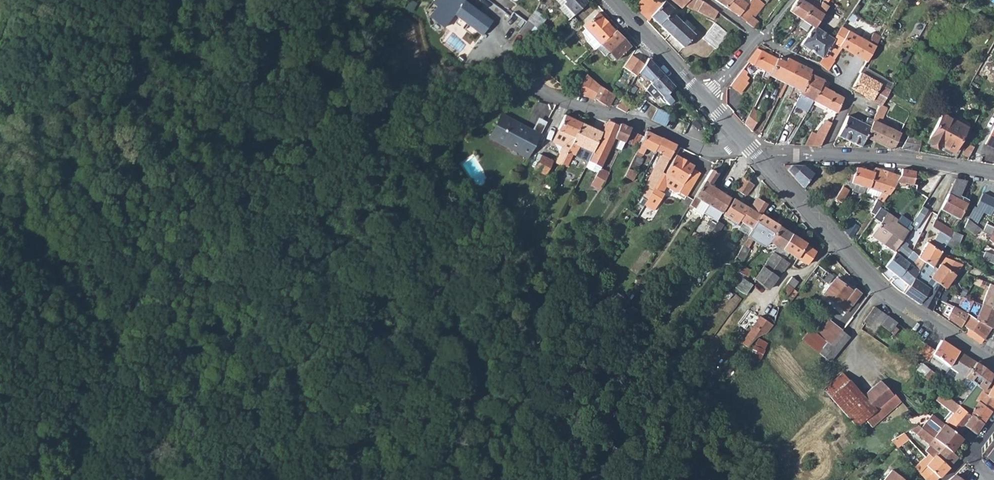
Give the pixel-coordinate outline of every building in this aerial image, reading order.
[(440,23),(447,21),(448,21),(453,14),(470,26),(481,35),(491,21),(464,0),(434,0),(433,1),(437,5),(429,15),(440,23)] [(564,0),(562,3),(574,14),(587,2),(585,0),(564,0)] [(647,19),(648,20),(651,18),(650,16),(662,2),(659,0),(639,0),(634,7),(647,19)] [(680,8),(684,4),(691,7),(697,0),(670,0),(680,8)] [(691,7),(714,19),(717,12),(701,0),(697,0),(691,7)] [(725,7),(737,16),(742,10),(745,6),(750,0),(731,0),(725,7)] [(745,6),(756,15),(764,4),(758,0),(750,0),(745,6)] [(788,12),(801,20),(815,0),(796,0),(788,12)] [(796,26),(799,28),(800,27),(804,22),(808,24),(812,27),(814,28),(815,26),(816,24),(820,18),(829,4),(827,2),(825,5),(822,2),(820,4),(815,0),(801,20),(796,26)] [(662,2),(650,16),(651,18),(668,33),(679,21),(670,12),(672,10),(662,1),(662,2)] [(562,3),(558,6),(569,18),(574,14),(562,3)] [(534,9),(525,21),(533,26),(537,29),(546,18),(534,9)] [(583,26),(585,29),(601,43),(614,31),(597,13),(583,26)] [(850,13),(846,19),(853,23),(856,19),(850,13)] [(518,22),(509,14),(506,18),(517,27),(522,20),(520,19),(518,22)] [(750,16),(745,22),(752,27),(757,21),(750,16)] [(668,33),(683,46),(694,34),(691,32),(694,28),(685,20),(682,23),(679,21),(668,33)] [(525,21),(517,31),(525,37),(526,35),(533,26),(525,21)] [(804,22),(800,27),(808,32),(812,27),(808,24),(804,22)] [(715,23),(703,38),(715,48),(727,32),(715,23)] [(470,26),(466,31),(479,38),(481,35),(470,26)] [(533,26),(526,35),(532,40),(539,31),(537,29),(533,26)] [(812,27),(801,44),(822,58),(834,40),(834,39),(815,26),(814,28),(812,27)] [(822,58),(818,63),(826,71),(841,48),(852,54),(861,38),(841,27),(834,39),(834,40),(822,58)] [(601,43),(585,29),(581,32),(588,39),(586,41),(593,50),(596,48),(600,44),(601,43)] [(479,38),(466,31),(465,33),(477,41),(479,38)] [(614,31),(601,43),(608,51),(616,59),(629,47),(614,31)] [(861,38),(852,54),(866,62),(880,37),(873,33),(868,41),(867,42),(861,38)] [(600,44),(596,48),(603,56),(608,51),(601,43),(600,44)] [(756,48),(746,61),(747,62),(766,72),(763,78),(766,79),(769,74),(776,59),(756,48)] [(643,64),(631,55),(622,66),(635,76),(643,64)] [(776,59),(769,74),(776,78),(776,79),(784,84),(796,61),(787,57),(784,63),(776,59)] [(796,61),(784,84),(800,92),(809,73),(811,69),(796,61)] [(740,68),(736,73),(743,79),(748,73),(742,69),(740,68)] [(674,87),(660,73),(650,84),(660,94),(658,97),(664,103),(665,102),(668,105),(673,101),(666,94),(674,87)] [(736,73),(728,84),(737,91),(746,81),(743,79),(736,73)] [(800,92),(793,106),(806,112),(812,101),(823,80),(809,73),(800,92)] [(860,73),(851,88),(858,92),(880,105),(881,106),(886,96),(889,90),(860,73)] [(586,74),(576,92),(585,96),(591,85),(593,83),(599,87),(586,74)] [(823,80),(812,101),(825,107),(832,92),(826,88),(829,81),(824,77),(823,80)] [(650,84),(646,90),(654,100),(658,97),(660,94),(650,84)] [(591,85),(585,96),(592,99),(593,98),(609,107),(615,95),(608,91),(599,87),(598,89),(591,85)] [(832,92),(825,107),(835,113),(842,98),(842,97),(832,92)] [(891,92),(888,98),(891,99),(890,102),(893,103),(897,96),(891,92)] [(886,96),(881,106),(886,108),(890,102),(891,99),(888,98),(886,96)] [(640,97),(634,107),(638,110),(645,100),(640,97)] [(620,101),(617,106),(626,111),(629,106),(620,101)] [(880,105),(876,111),(883,115),(886,108),(881,106),(880,105)] [(657,108),(652,120),(664,126),(670,114),(657,108)] [(751,108),(743,125),(746,128),(750,131),(760,112),(751,108)] [(872,120),(865,136),(891,149),(900,148),(901,148),(909,133),(913,126),(905,121),(900,129),(881,120),(883,115),(876,111),(872,120)] [(941,114),(926,143),(938,149),(939,146),(952,152),(966,127),(941,114)] [(490,138),(528,157),(540,134),(531,130),(501,115),(490,138)] [(555,163),(561,166),(562,164),(581,123),(564,115),(557,130),(569,136),(566,142),(565,141),(555,163)] [(847,115),(837,135),(848,141),(858,121),(847,115)] [(538,118),(531,130),(540,134),(546,122),(538,118)] [(858,121),(848,141),(860,147),(865,136),(872,120),(867,118),(864,124),(858,121)] [(812,133),(804,145),(818,145),(820,144),(830,123),(826,120),(817,135),(812,133)] [(592,153),(589,161),(602,167),(614,138),(619,126),(607,121),(602,132),(592,153)] [(581,123),(562,164),(566,167),(572,154),(575,148),(578,150),(579,147),(592,153),(602,132),(581,123)] [(619,126),(614,138),(618,140),(616,144),(618,145),(622,146),(630,128),(620,124),(619,126)] [(985,143),(993,147),(993,126),(985,143)] [(635,153),(624,176),(632,181),(636,171),(632,169),(634,167),(637,169),(642,158),(639,156),(641,155),(644,148),(653,152),(654,153),(655,151),(661,138),(646,131),(635,153)] [(631,131),(625,143),(637,148),(642,136),(631,131)] [(909,133),(901,148),(911,150),(918,138),(909,133)] [(645,192),(649,195),(654,188),(662,173),(676,145),(663,139),(661,138),(655,151),(661,154),(645,187),(647,189),(645,192)] [(918,138),(911,150),(919,151),(920,139),(918,138)] [(961,154),(968,158),(974,147),(967,143),(961,154)] [(575,148),(572,154),(588,162),(589,161),(592,153),(579,147),(578,150),(575,148)] [(540,155),(533,169),(546,175),(553,161),(540,155)] [(665,174),(682,185),(691,169),(693,166),(676,155),(665,174)] [(783,164),(782,166),(802,187),(813,173),(801,165),(783,164)] [(845,179),(833,198),(840,202),(849,188),(851,189),(851,190),(863,194),(865,187),(868,188),(869,186),(872,172),(855,167),(851,178),(850,180),(845,179)] [(591,185),(600,190),(610,170),(607,168),(606,171),(602,170),(598,171),(591,185)] [(899,176),(874,168),(872,172),(869,186),(868,188),(864,194),(870,196),(871,194),(877,195),(872,207),(876,210),(879,206),(895,181),(899,176)] [(699,173),(691,169),(682,185),(678,191),(686,196),(699,173)] [(711,169),(687,207),(689,208),(691,209),(692,206),(694,207),(697,203),(699,200),(708,205),(717,189),(713,187),(710,186),(712,183),(718,173),(711,169)] [(899,176),(895,181),(912,185),(915,171),(902,169),(899,176)] [(665,174),(662,173),(654,188),(662,192),(665,186),(675,192),(678,191),(682,185),(665,174)] [(742,176),(735,189),(745,195),(752,182),(742,176)] [(955,179),(948,194),(957,199),(959,196),(967,181),(955,179)] [(662,192),(654,188),(649,195),(644,205),(653,210),(663,193),(661,192),(662,192)] [(705,209),(699,218),(705,222),(705,224),(707,226),(707,227),(711,230),(717,220),(733,192),(730,190),(727,195),(717,189),(708,205),(705,209)] [(967,218),(977,226),(983,212),(990,215),(993,207),(993,199),(982,193),(976,207),(974,206),(967,218)] [(948,194),(940,209),(956,218),(955,220),(958,221),(959,219),(968,201),(963,198),(962,200),(957,199),(948,194)] [(735,225),(738,227),(741,222),(751,228),(760,215),(766,204),(758,199),(756,202),(753,200),(749,208),(732,199),(723,215),(736,223),(735,225)] [(699,200),(697,203),(705,209),(708,205),(699,200)] [(871,235),(893,252),(895,253),(903,241),(913,228),(910,226),(912,223),(901,215),(898,220),(879,206),(876,210),(872,217),(880,222),(871,235)] [(872,207),(868,216),(871,218),(872,217),(876,210),(872,207)] [(922,207),(916,217),(920,220),(927,210),(922,207)] [(751,228),(750,230),(764,239),(768,241),(771,237),(778,226),(760,215),(751,228)] [(848,217),(840,228),(850,239),(859,227),(852,222),(853,220),(848,217)] [(967,218),(964,224),(975,234),(980,228),(977,226),(967,218)] [(717,220),(711,230),(716,233),(721,223),(717,220)] [(935,220),(930,230),(939,235),(948,241),(953,231),(935,220)] [(738,227),(737,229),(744,233),(747,235),(750,230),(751,228),(741,222),(738,227)] [(964,224),(963,227),(974,235),(975,234),(964,224)] [(983,231),(991,236),(993,228),(990,226),(986,224),(983,231)] [(698,226),(694,231),(701,236),(705,230),(698,226)] [(771,237),(768,241),(776,246),(781,250),(791,234),(778,226),(771,237)] [(747,235),(747,236),(761,245),(764,239),(750,230),(747,235)] [(948,241),(946,243),(952,246),(956,248),(962,235),(953,231),(948,241)] [(791,234),(781,250),(787,253),(795,258),(804,244),(805,242),(791,234)] [(911,251),(904,259),(919,270),(925,262),(932,267),(941,252),(946,243),(948,241),(939,235),(932,246),(927,242),(918,256),(911,251)] [(895,253),(884,267),(908,285),(913,278),(919,270),(904,259),(911,251),(905,247),(907,244),(903,241),(895,253)] [(742,244),(735,256),(741,259),(748,248),(742,244)] [(804,244),(795,258),(807,265),(815,251),(804,244)] [(774,249),(767,260),(781,270),(787,263),(777,255),(779,252),(774,249)] [(981,259),(993,264),(993,255),(985,251),(984,252),(981,259)] [(779,252),(777,255),(787,263),(789,259),(784,256),(779,252)] [(945,257),(930,278),(942,287),(944,288),(961,264),(945,257)] [(767,260),(762,266),(777,277),(781,270),(767,260)] [(908,285),(903,293),(918,304),(919,303),(929,288),(922,284),(927,276),(933,268),(932,267),(925,262),(919,270),(913,278),(908,285)] [(817,265),(812,272),(827,283),(831,276),(817,265)] [(743,266),(738,272),(744,275),(747,276),(751,270),(743,266)] [(777,277),(762,266),(753,278),(768,289),(777,277)] [(929,288),(919,303),(931,310),(942,287),(930,278),(927,276),(922,284),(929,288)] [(742,277),(735,288),(743,293),(744,294),(751,284),(742,277)] [(791,277),(786,283),(793,289),(798,282),(791,277)] [(835,279),(822,295),(846,312),(860,294),(854,289),(852,292),(835,279)] [(786,283),(780,292),(787,297),(793,289),(786,283)] [(956,283),(953,288),(960,292),(964,287),(956,283)] [(982,304),(993,312),(993,286),(987,283),(985,286),(988,287),(982,304)] [(656,304),(661,308),(673,290),(669,287),(656,304)] [(614,292),(610,298),(619,304),(621,305),(625,299),(614,292)] [(965,313),(990,328),(993,319),(993,312),(982,304),(972,301),(965,313)] [(965,313),(947,304),(941,315),(960,327),(961,325),(970,330),(967,335),(981,343),(990,328),(965,313)] [(874,307),(863,321),(869,326),(868,328),(875,333),(880,326),(887,316),(874,307)] [(643,313),(653,320),(655,317),(646,310),(643,313)] [(741,343),(747,347),(754,339),(757,337),(762,336),(767,332),(774,323),(775,318),(768,314),(764,320),(759,316),(741,343)] [(833,315),(817,335),(822,339),(838,319),(833,315)] [(887,316),(880,326),(886,329),(889,332),(896,323),(890,318),(887,316)] [(838,319),(822,339),(829,345),(846,325),(838,319)] [(657,324),(653,330),(659,334),(669,340),(673,334),(657,324)] [(846,325),(829,345),(837,352),(854,332),(846,325)] [(880,326),(875,333),(880,337),(886,329),(880,326)] [(817,335),(810,329),(802,339),(829,362),(829,361),(837,352),(829,345),(822,339),(817,335)] [(758,339),(748,356),(757,360),(766,343),(758,339)] [(925,344),(918,354),(925,359),(927,361),(931,354),(949,365),(958,351),(942,339),(934,350),(925,344)] [(931,354),(927,361),(939,369),(940,368),(946,372),(943,377),(952,379),(960,382),(975,361),(958,351),(949,365),(931,354)] [(958,406),(969,414),(970,413),(976,401),(990,411),(993,406),(993,400),(982,392),(988,379),(991,374),(975,361),(960,382),(970,389),(967,395),(962,400),(958,406)] [(920,365),(915,372),(920,375),(930,383),(933,378),(936,374),(921,364),(920,365)] [(842,373),(818,394),(825,403),(831,399),(856,427),(866,418),(854,403),(863,395),(842,373)] [(936,374),(933,378),(950,386),(952,379),(943,377),(936,374)] [(920,375),(918,378),(928,386),(930,383),(920,375)] [(900,379),(895,384),(903,392),(908,386),(900,379)] [(982,392),(993,400),(993,382),(988,379),(982,392)] [(863,395),(854,403),(866,418),(875,410),(893,395),(880,380),(863,395)] [(947,397),(941,392),(935,400),(951,413),(945,421),(959,432),(960,431),(964,426),(975,434),(983,423),(970,413),(969,414),(958,406),(947,397)] [(951,392),(947,397),(958,406),(962,400),(951,392)] [(893,395),(875,410),(880,416),(882,418),(900,402),(894,394),(893,395)] [(976,401),(970,413),(983,423),(990,411),(976,401)] [(875,410),(866,418),(871,423),(880,416),(875,410)] [(930,416),(921,428),(951,451),(961,439),(932,415),(930,416)] [(918,426),(911,429),(914,432),(922,438),(929,444),(925,450),(929,454),(933,457),(935,455),(948,466),(957,457),(951,451),(921,428),(918,426)] [(929,444),(922,438),(920,441),(924,446),(923,448),(925,450),(929,444)] [(900,445),(897,447),(909,461),(912,458),(900,445)] [(919,472),(926,479),(936,479),(948,466),(935,455),(933,457),(930,461),(919,472)] [(914,460),(911,463),(919,472),(930,461),(926,456),(918,464),(914,460)] [(883,479),(903,479),(891,470),(883,479)]
